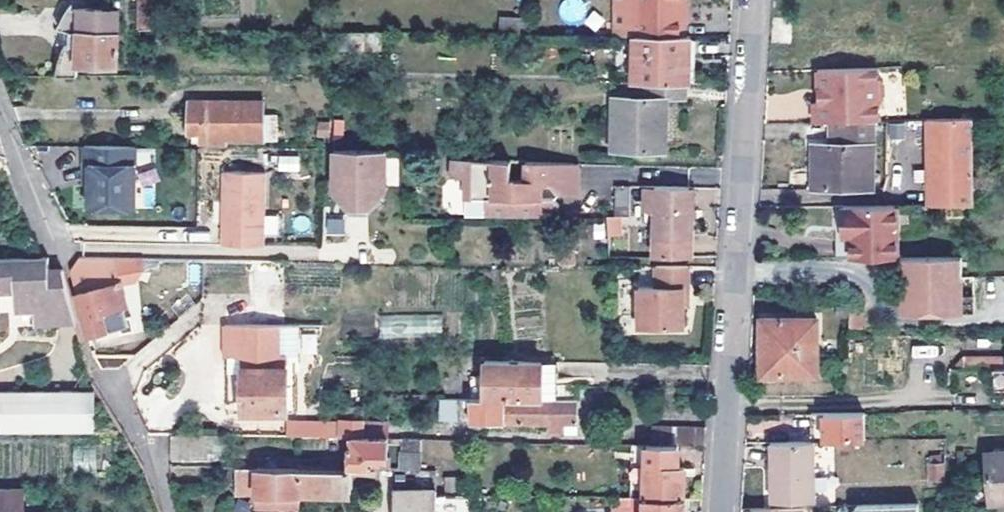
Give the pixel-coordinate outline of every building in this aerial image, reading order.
[(139,30),(141,30),(152,30),(152,0),(139,0),(139,30)] [(686,7),(686,0),(634,0),(634,36),(636,36),(686,37),(686,18),(680,18),(679,8),(686,7)] [(62,43),(56,56),(54,65),(53,75),(75,75),(75,63),(115,63),(116,8),(70,7),(70,3),(56,26),(69,31),(69,42),(62,43)] [(501,34),(518,34),(519,20),(501,19),(501,34)] [(615,84),(635,84),(636,36),(634,36),(617,36),(615,84)] [(648,84),(688,85),(691,85),(691,37),(686,37),(636,36),(635,84),(648,84)] [(842,119),(873,118),(887,118),(887,101),(893,95),(893,80),(886,74),(886,66),(826,68),(826,99),(822,99),(821,119),(836,119),(842,119)] [(687,102),(688,85),(648,84),(647,99),(612,98),(612,151),(666,153),(668,101),(687,102)] [(189,100),(188,132),(200,132),(200,142),(226,142),(227,138),(261,139),(262,101),(189,100)] [(262,101),(261,139),(273,139),(274,101),(262,101)] [(973,187),(973,175),(973,116),(925,117),(927,204),(937,204),(967,204),(974,204),(973,187)] [(900,117),(887,118),(887,133),(899,132),(900,117)] [(842,135),(836,135),(835,142),(813,143),(811,187),(872,186),(873,118),(842,119),(842,135)] [(188,142),(200,142),(200,132),(188,132),(188,142)] [(136,146),(85,145),(84,163),(90,163),(89,184),(88,207),(135,209),(136,146)] [(367,207),(373,200),(383,190),(383,151),(333,151),(331,189),(341,199),(349,207),(367,207)] [(277,170),(298,171),(299,156),(278,155),(277,170)] [(537,219),(535,162),(523,161),(523,180),(510,180),(509,161),(452,160),(452,181),(464,181),(465,202),(486,202),(486,219),(537,219)] [(535,162),(537,219),(559,219),(559,206),(551,200),(540,199),(540,189),(545,184),(556,194),(576,194),(576,163),(535,162)] [(223,171),(221,244),(264,246),(266,173),(223,171)] [(973,175),(973,187),(991,187),(991,175),(973,175)] [(630,216),(631,185),(614,185),(614,217),(630,216)] [(659,215),(654,215),(655,257),(693,257),(692,211),(688,211),(689,187),(658,186),(659,215)] [(697,187),(689,187),(688,211),(692,211),(696,211),(697,187)] [(379,207),(373,200),(367,207),(349,207),(341,199),(336,204),(346,216),(368,217),(379,207)] [(844,240),(844,257),(890,257),(895,256),(899,256),(899,204),(844,204),(844,229),(853,229),(853,235),(844,236),(844,240)] [(967,204),(937,204),(937,221),(953,221),(953,217),(966,217),(967,204)] [(345,238),(344,217),(322,219),(324,239),(345,238)] [(607,237),(622,236),(621,218),(605,219),(607,237)] [(43,256),(0,257),(0,309),(29,308),(30,321),(76,320),(62,267),(43,268),(43,256)] [(78,256),(70,269),(88,335),(120,326),(126,330),(132,322),(127,318),(118,285),(138,279),(141,268),(138,258),(78,256)] [(963,256),(899,256),(895,256),(894,273),(908,273),(908,279),(903,279),(903,311),(963,311),(963,294),(963,256)] [(685,290),(691,290),(691,266),(656,266),(656,291),(642,291),(643,331),(686,330),(686,306),(685,290)] [(976,293),(963,294),(963,311),(976,311),(976,293)] [(442,336),(442,314),(378,315),(379,337),(442,336)] [(764,374),(819,373),(817,318),(762,318),(764,374)] [(224,358),(227,358),(254,358),(276,358),(276,357),(286,357),(285,325),(223,324),(224,358)] [(937,357),(937,346),(913,346),(913,357),(937,357)] [(242,373),(241,412),(286,412),(286,357),(276,357),(276,358),(254,358),(227,358),(227,373),(242,373)] [(991,368),(1003,368),(1003,357),(963,357),(963,362),(953,362),(953,368),(970,368),(991,368)] [(556,401),(558,386),(559,365),(483,364),(483,383),(470,383),(470,400),(556,401)] [(991,368),(970,368),(970,378),(991,378),(991,368)] [(227,411),(241,412),(242,373),(227,373),(227,411)] [(556,401),(470,400),(469,420),(550,422),(549,432),(577,432),(577,386),(558,386),(556,401)] [(91,431),(91,387),(0,389),(0,431),(91,431)] [(438,399),(438,423),(460,423),(461,399),(438,399)] [(866,439),(866,429),(864,428),(863,412),(824,413),(824,440),(866,439)] [(362,436),(362,420),(362,418),(348,418),(348,424),(348,436),(351,435),(362,436)] [(362,420),(362,436),(387,437),(387,421),(362,420)] [(342,435),(348,436),(348,424),(303,423),(302,435),(342,435)] [(652,444),(677,444),(706,444),(707,427),(652,425),(652,444)] [(387,437),(362,436),(351,435),(351,445),(349,445),(349,468),(351,468),(387,469),(387,451),(387,437)] [(421,438),(387,437),(387,451),(402,451),(421,451),(421,438)] [(425,459),(452,457),(450,440),(424,442),(425,459)] [(771,501),(815,500),(813,440),(769,441),(771,501)] [(677,444),(652,444),(646,444),(644,496),(682,497),(684,466),(676,466),(677,444)] [(421,451),(402,451),(402,469),(421,469),(421,451)] [(1003,504),(1003,453),(984,455),(989,506),(1003,504)] [(943,482),(944,463),(927,462),(926,481),(943,482)] [(350,495),(351,468),(349,468),(237,467),(237,485),(257,485),(257,493),(271,493),(272,498),(285,499),(285,494),(350,495)] [(829,498),(830,478),(816,477),(815,497),(829,498)] [(435,490),(393,490),(393,511),(435,511),(435,490)] [(644,496),(644,511),(681,511),(682,497),(644,496)] [(856,511),(918,511),(917,503),(856,505),(856,511)]
